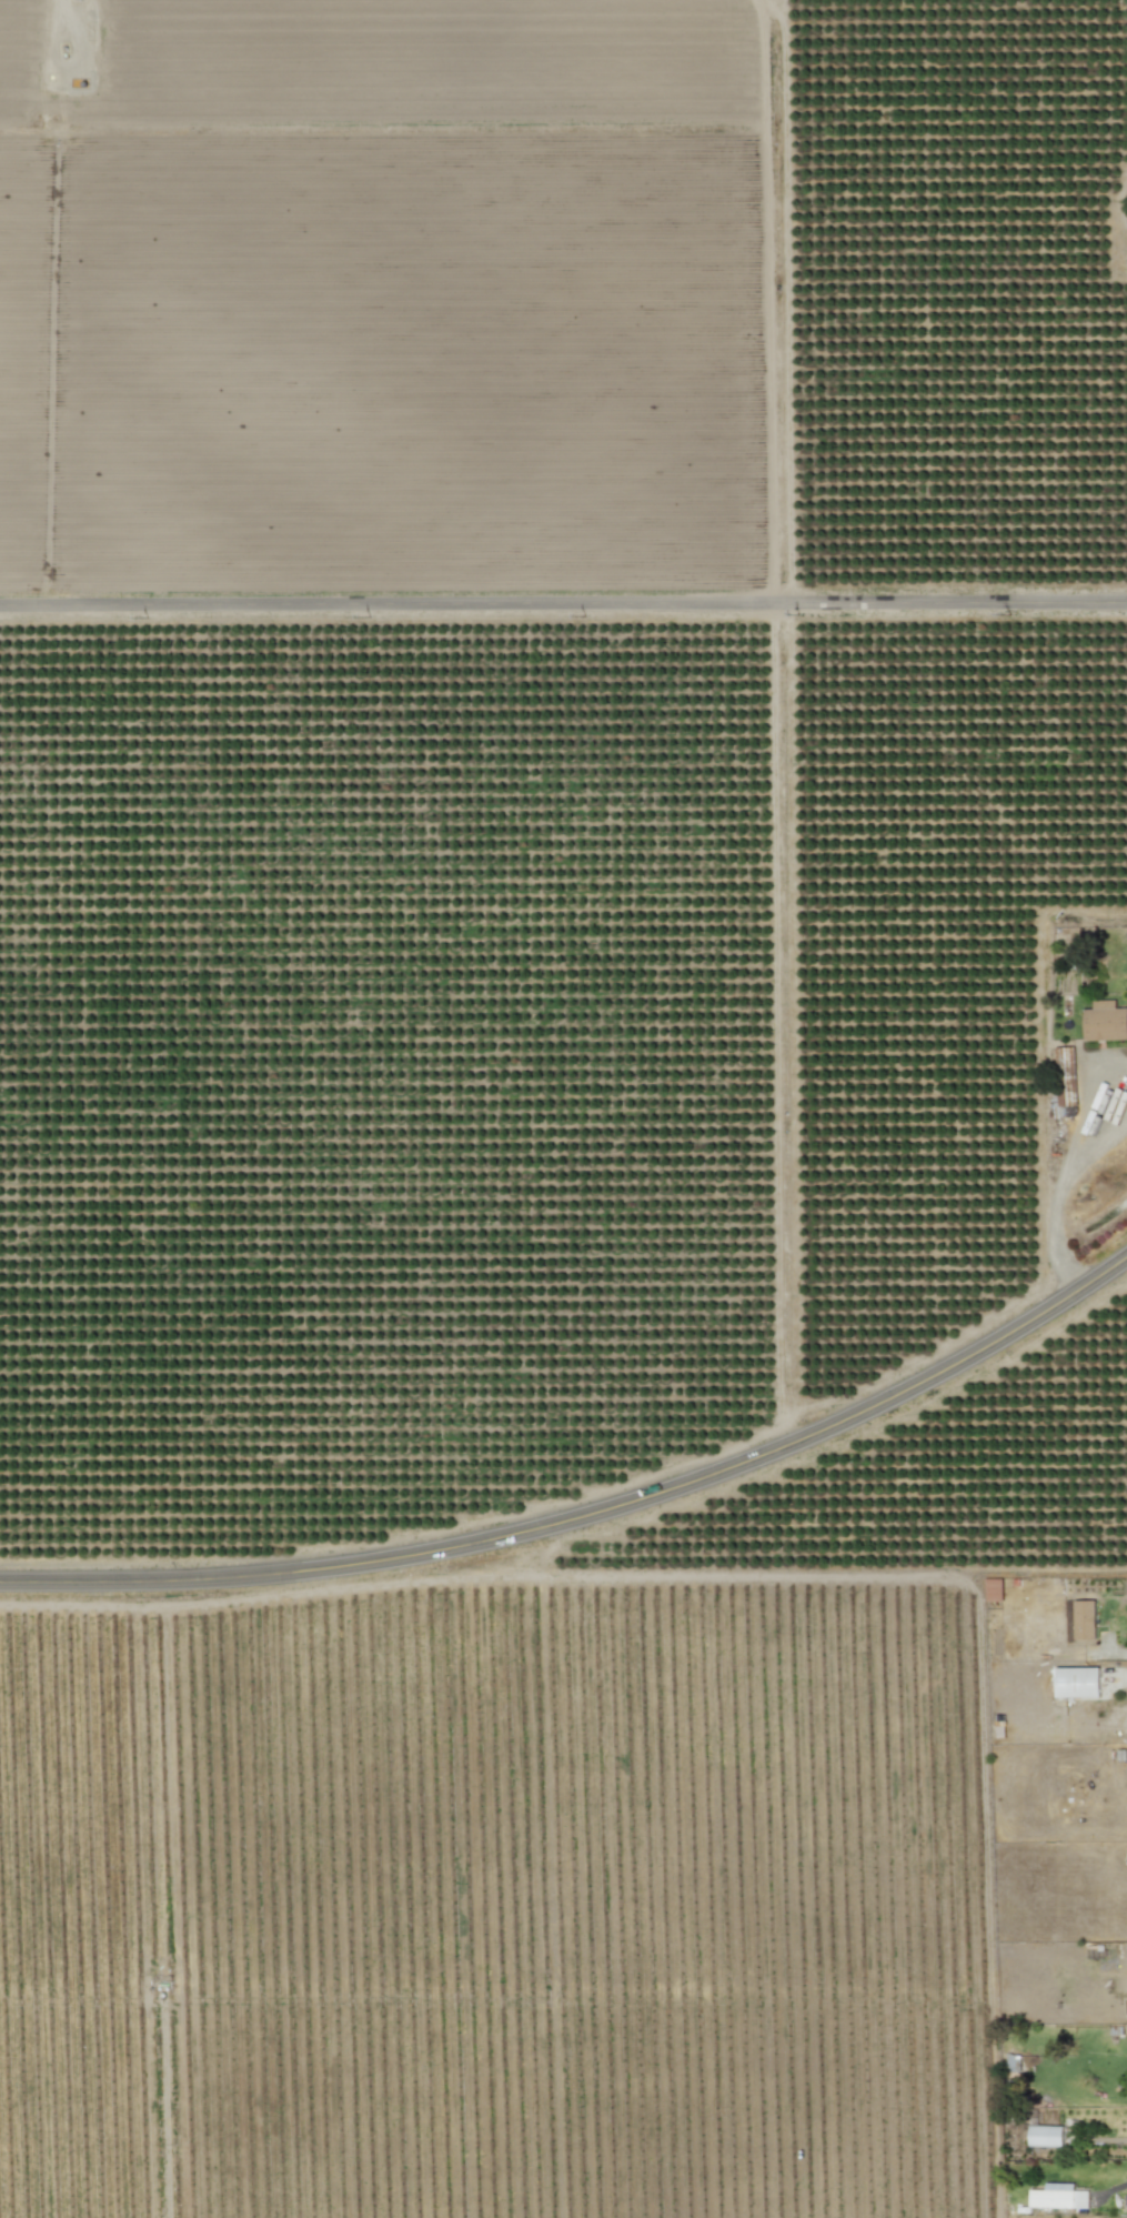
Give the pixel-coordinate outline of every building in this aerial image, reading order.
[(1084,1041),(1126,1039),(1126,1008),(1115,1008),(1115,1000),(1092,1000),(1093,1009),(1083,1009),(1084,1041)] [(1076,1104),(1074,1046),(1055,1047),(1058,1104),(1076,1104)] [(1002,1578),(985,1578),(985,1601),(1002,1601),(1002,1578)] [(1073,1600),(1074,1640),(1095,1639),(1094,1600),(1073,1600)] [(1056,1698),(1099,1697),(1098,1667),(1055,1668),(1056,1698)] [(1062,2147),(1063,2126),(1029,2125),(1029,2146),(1062,2147)] [(1087,2208),(1088,2191),(1073,2191),(1073,2183),(1044,2182),(1044,2190),(1029,2190),(1029,2207),(1087,2208)]
